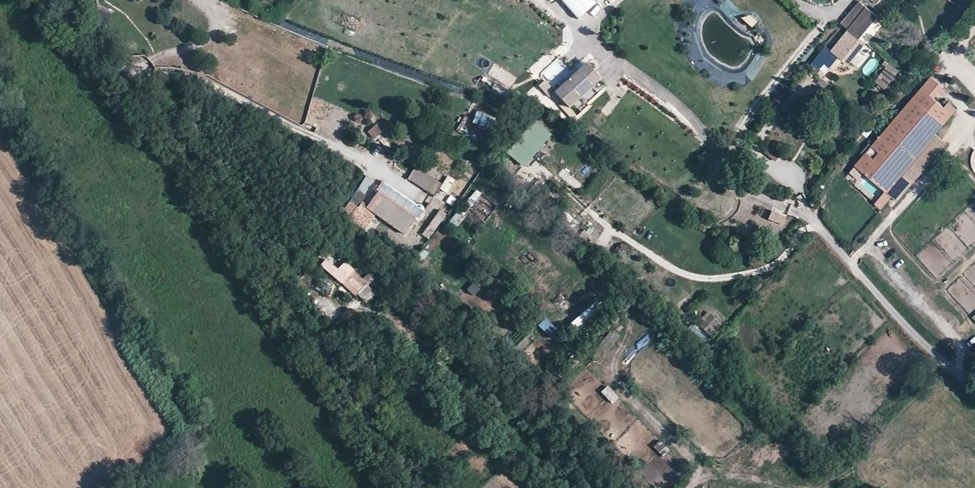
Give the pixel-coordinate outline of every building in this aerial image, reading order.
[(579,20),(601,0),(561,0),(579,20)] [(867,8),(860,2),(844,22),(851,28),(867,8)] [(878,17),(867,8),(851,28),(848,31),(863,44),(864,44),(865,44),(860,40),(878,17)] [(108,24),(110,13),(98,10),(96,21),(108,24)] [(752,27),(757,21),(748,14),(743,20),(752,27)] [(863,44),(848,31),(831,52),(842,62),(850,51),(855,55),(864,44),(863,44)] [(601,80),(587,64),(555,93),(550,87),(544,93),(549,98),(555,94),(569,109),(601,80)] [(882,70),(877,82),(889,88),(894,75),(882,70)] [(936,135),(957,109),(949,102),(945,107),(935,99),(945,87),(932,76),(855,166),(886,192),(936,135)] [(495,93),(506,97),(508,92),(498,87),(495,93)] [(164,99),(176,106),(181,97),(168,90),(164,99)] [(491,128),(494,115),(476,111),(473,124),(491,128)] [(534,120),(506,153),(523,168),(552,135),(534,120)] [(367,132),(374,139),(383,130),(376,123),(367,132)] [(897,202),(947,144),(936,135),(886,192),(897,202)] [(436,195),(442,182),(414,167),(407,180),(436,195)] [(563,168),(557,175),(577,190),(582,183),(563,168)] [(372,184),(365,180),(356,194),(362,198),(372,184)] [(447,223),(453,229),(483,196),(476,190),(447,223)] [(414,221),(376,193),(367,206),(404,234),(414,221)] [(429,239),(446,214),(439,209),(422,235),(429,239)] [(786,219),(771,212),(767,221),(782,228),(786,219)] [(421,248),(418,258),(425,260),(428,251),(421,248)] [(364,280),(354,271),(342,282),(357,297),(359,295),(368,286),(369,287),(375,281),(369,275),(364,280)] [(472,282),(467,290),(474,296),(480,287),(472,282)] [(372,290),(369,287),(368,286),(359,295),(363,299),(372,290)] [(577,331),(605,309),(598,300),(570,323),(577,331)] [(702,328),(708,333),(720,322),(712,315),(702,328)] [(538,325),(550,336),(557,329),(546,318),(538,325)] [(610,330),(596,350),(605,357),(620,336),(610,330)] [(608,385),(601,391),(612,404),(619,398),(608,385)] [(664,457),(671,449),(659,440),(653,447),(664,457)]
